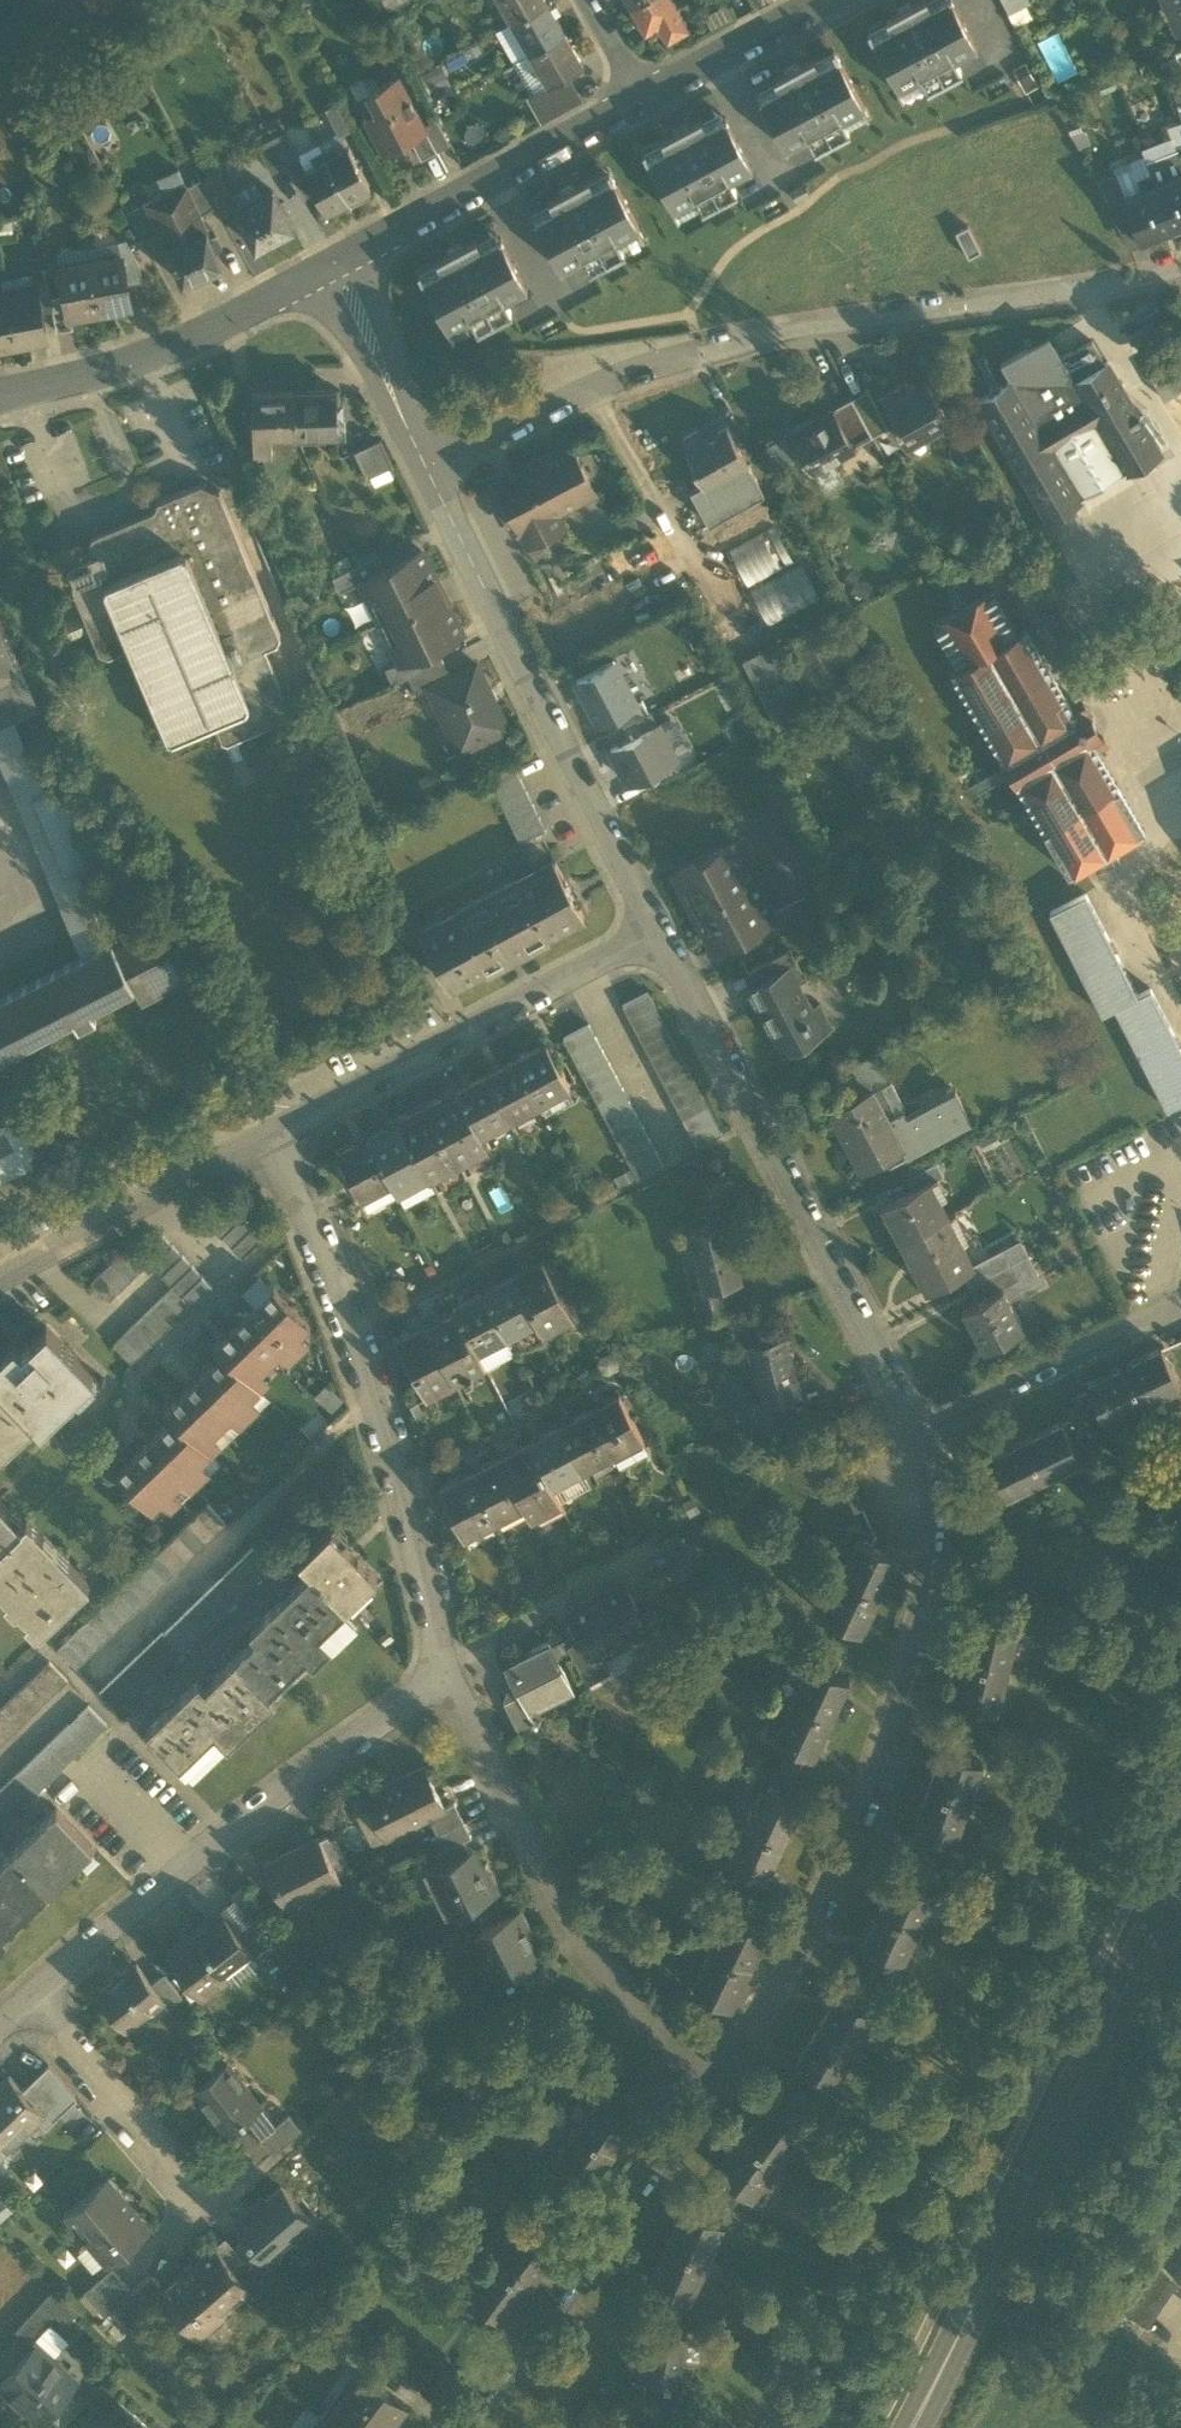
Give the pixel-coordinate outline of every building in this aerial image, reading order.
[(512,19),(546,0),(501,0),(512,19)] [(547,0),(546,0),(512,19),(530,50),(565,31),(547,0)] [(659,18),(677,8),(678,8),(673,0),(638,0),(632,3),(645,27),(646,26),(659,18)] [(955,57),(928,6),(925,0),(918,0),(886,17),(888,19),(891,27),(871,37),(898,87),(920,75),(924,83),(928,89),(962,70),(955,57)] [(928,6),(955,57),(977,45),(953,0),(939,0),(928,6)] [(1021,0),(1002,0),(1007,10),(1023,2),(1021,0)] [(1180,23),(1180,0),(1171,0),(1180,23)] [(686,23),(677,8),(659,18),(663,26),(668,34),(686,23)] [(659,18),(646,26),(650,33),(663,26),(659,18)] [(867,30),(871,37),(891,27),(888,19),(867,30)] [(1056,78),(1075,69),(1056,29),(1038,38),(1056,78)] [(583,63),(565,31),(530,50),(548,81),(548,82),(566,72),(583,63)] [(834,48),(814,59),(818,66),(838,55),(834,48)] [(530,50),(515,59),(533,90),(548,81),(530,50)] [(776,76),(781,85),(808,136),(815,149),(850,130),(847,124),(842,117),(865,105),(838,55),(818,66),(814,59),(813,56),(776,76)] [(579,94),(566,72),(548,82),(548,81),(533,90),(528,92),(542,119),(577,100),(579,94)] [(356,97),(383,149),(402,138),(400,135),(408,131),(409,135),(425,126),(424,123),(398,75),(356,97)] [(920,75),(898,87),(902,95),(924,83),(920,75)] [(786,147),(808,136),(781,85),(759,97),(786,147)] [(327,107),(340,131),(353,124),(340,99),(327,107)] [(842,117),(847,124),(869,112),(865,105),(842,117)] [(703,126),(730,177),(752,165),(725,114),(703,126)] [(425,126),(437,148),(449,141),(436,116),(424,123),(425,126)] [(730,177),(703,126),(698,117),(661,137),(662,139),(666,147),(647,157),(673,207),(695,195),(700,203),(703,209),(737,190),(730,177)] [(1148,163),(1179,151),(1180,156),(1180,155),(1180,124),(1170,128),(1173,138),(1143,149),(1145,156),(1148,163)] [(409,135),(421,157),(437,148),(425,126),(409,135)] [(285,129),(272,136),(285,160),(298,153),(285,129)] [(285,160),(272,136),(257,144),(270,168),(285,160)] [(643,150),(647,157),(666,147),(662,139),(643,150)] [(333,143),(323,148),(351,201),(366,193),(363,188),(369,185),(348,144),(337,150),(333,143)] [(351,201),(323,148),(312,154),(316,161),(304,168),(326,208),(331,205),(334,210),(351,201)] [(1156,184),(1171,178),(1172,180),(1180,177),(1180,158),(1180,156),(1179,151),(1148,163),(1156,184)] [(1142,190),(1156,184),(1148,163),(1145,156),(1115,167),(1119,179),(1127,198),(1143,192),(1142,190)] [(201,177),(221,213),(235,206),(240,203),(220,167),(201,177)] [(583,256),(590,269),(625,250),(618,237),(640,225),(614,175),(593,186),(588,177),(551,196),(556,206),(583,256)] [(1156,184),(1172,224),(1180,221),(1180,177),(1172,180),(1171,178),(1156,184)] [(187,187),(199,213),(214,205),(202,178),(187,187)] [(1101,186),(1116,224),(1133,218),(1126,199),(1127,198),(1119,179),(1101,186)] [(159,229),(166,245),(205,228),(199,213),(187,187),(186,184),(147,201),(159,229)] [(1141,237),(1172,224),(1156,184),(1142,190),(1143,192),(1127,198),(1126,199),(1133,218),(1141,237)] [(235,206),(255,244),(292,224),(272,186),(240,203),(235,206)] [(677,215),(700,203),(695,195),(673,207),(677,215)] [(127,211),(142,238),(159,229),(147,201),(127,211)] [(561,268),(583,256),(556,206),(534,217),(561,268)] [(981,249),(967,223),(955,230),(968,255),(981,249)] [(221,264),(205,228),(166,245),(183,281),(221,264)] [(501,235),(478,247),(506,298),(528,286),(501,235)] [(122,252),(127,282),(141,279),(138,261),(125,237),(117,238),(121,252),(122,252)] [(422,278),(449,327),(471,316),(478,329),(513,311),(506,298),(478,247),(473,238),(437,258),(442,267),(422,278)] [(121,252),(91,258),(100,307),(131,302),(127,282),(122,252),(121,252)] [(100,307),(91,258),(60,263),(65,292),(69,313),(70,313),(100,307)] [(53,307),(51,294),(48,279),(34,281),(34,284),(39,310),(53,307)] [(34,284),(4,290),(13,342),(44,336),(39,310),(34,284)] [(13,342),(4,290),(0,290),(0,344),(13,342)] [(65,292),(51,294),(53,307),(57,328),(73,325),(70,313),(69,313),(65,292)] [(1048,332),(1001,361),(1011,377),(1012,377),(1042,428),(1088,402),(1074,378),(1105,360),(1092,338),(1060,354),(1048,332)] [(1149,371),(1164,397),(1180,387),(1180,356),(1179,354),(1149,371)] [(978,397),(1048,517),(1083,498),(1081,495),(1051,444),(1097,418),(1127,468),(1128,471),(1162,451),(1108,359),(1105,360),(1074,378),(1088,402),(1042,428),(1012,377),(1011,377),(978,397)] [(894,418),(907,441),(929,428),(930,430),(946,421),(945,420),(948,418),(939,401),(940,400),(925,373),(910,382),(908,378),(882,393),(895,417),(894,418)] [(477,382),(481,389),(487,385),(483,378),(477,382)] [(868,386),(852,394),(872,432),(888,423),(868,386)] [(337,387),(293,388),(294,431),(338,430),(337,387)] [(294,431),(293,388),(251,389),(252,431),(254,431),(255,453),(271,452),(271,432),(294,431)] [(872,432),(852,394),(831,406),(833,409),(852,443),(872,432)] [(792,427),(814,466),(814,465),(834,455),(853,444),(852,443),(833,409),(814,420),(812,417),(792,427)] [(1051,444),(1081,495),(1127,468),(1097,418),(1051,444)] [(693,463),(704,483),(747,459),(727,423),(704,436),(698,426),(683,434),(688,445),(687,445),(696,462),(693,463)] [(354,449),(366,475),(390,463),(378,438),(354,449)] [(506,494),(531,540),(562,524),(554,509),(594,488),(571,443),(513,473),(520,487),(506,494)] [(834,455),(814,465),(819,475),(839,464),(834,455)] [(747,459),(704,483),(718,508),(761,484),(747,459)] [(520,487),(513,473),(499,480),(506,494),(520,487)] [(168,735),(173,736),(231,712),(239,729),(244,731),(289,711),(292,705),(266,644),(277,640),(280,632),(219,487),(201,479),(157,497),(150,514),(127,524),(119,542),(104,548),(99,547),(71,558),(70,563),(75,575),(77,576),(75,581),(72,582),(85,615),(98,646),(110,652),(129,644),(168,735)] [(701,517),(718,508),(704,483),(687,492),(701,517)] [(746,583),(793,560),(775,523),(728,546),(746,583)] [(362,578),(382,618),(442,589),(422,548),(385,566),(361,577),(362,578)] [(333,575),(341,588),(362,578),(361,577),(385,566),(379,553),(333,575)] [(750,587),(768,621),(820,594),(801,560),(750,587)] [(933,620),(958,664),(1017,630),(992,586),(933,620)] [(401,658),(402,659),(426,648),(462,630),(442,589),(382,618),(401,658)] [(22,663),(0,611),(0,673),(22,663)] [(950,669),(975,711),(1050,668),(1025,625),(1017,630),(958,664),(950,669)] [(747,656),(784,726),(814,710),(777,640),(747,656)] [(393,680),(407,673),(432,661),(426,648),(402,659),(401,658),(386,666),(393,680)] [(442,656),(432,661),(407,673),(417,693),(429,687),(429,685),(451,674),(442,656)] [(576,678),(599,720),(616,711),(636,700),(614,658),(576,678)] [(459,747),(461,751),(509,727),(498,703),(496,704),(488,688),(490,687),(477,661),(451,674),(429,685),(429,687),(438,705),(443,703),(464,745),(459,747)] [(22,663),(0,673),(0,718),(14,712),(39,701),(22,663)] [(1072,705),(1050,668),(975,711),(1043,828),(1118,785),(1096,747),(1092,749),(1087,740),(1093,737),(1097,723),(1093,716),(1079,712),(1073,716),(1068,707),(1072,705)] [(616,711),(623,724),(649,710),(642,697),(636,700),(616,711)] [(0,718),(0,752),(86,953),(106,944),(112,941),(79,865),(68,870),(35,794),(47,789),(14,712),(0,718)] [(657,722),(611,747),(628,780),(676,755),(657,722)] [(490,776),(521,839),(546,827),(515,763),(489,775),(490,776)] [(35,794),(68,870),(79,865),(97,857),(64,781),(47,789),(35,794)] [(1118,785),(1043,828),(1070,873),(1144,829),(1118,785)] [(689,885),(700,906),(754,878),(734,840),(675,870),(684,888),(689,885)] [(584,910),(556,858),(534,870),(536,873),(520,881),(516,875),(456,907),(458,913),(443,921),(439,915),(422,924),(421,925),(434,950),(451,981),(503,953),(506,959),(531,946),(528,940),(584,910)] [(774,916),(754,878),(700,906),(711,927),(706,930),(715,947),(774,916)] [(1133,902),(1164,962),(1180,954),(1180,878),(1133,902)] [(1168,1107),(1180,1101),(1180,1047),(1151,988),(1138,994),(1086,893),(1051,911),(1103,1012),(1116,1006),(1168,1107)] [(403,928),(419,958),(434,950),(421,925),(422,924),(419,919),(403,928)] [(77,1014),(80,1021),(95,1013),(92,1006),(135,984),(143,1000),(188,977),(161,922),(116,944),(114,940),(112,941),(106,944),(86,953),(0,996),(0,1052),(77,1014)] [(749,987),(771,975),(798,961),(790,946),(747,968),(755,982),(748,985),(749,987)] [(805,975),(798,961),(771,975),(778,989),(805,975)] [(771,975),(749,987),(756,1000),(778,989),(771,975)] [(772,1029),(784,1052),(833,1026),(820,1002),(809,1008),(796,982),(806,976),(805,975),(778,989),(756,1000),(763,1013),(761,1014),(770,1030),(772,1029)] [(648,991),(622,1004),(629,1017),(655,1003),(648,991)] [(655,1003),(629,1017),(636,1030),(661,1016),(655,1003)] [(661,1016),(636,1030),(642,1042),(668,1029),(661,1016)] [(589,1022),(563,1036),(570,1048),(596,1035),(589,1022)] [(668,1029),(642,1042),(649,1055),(675,1042),(668,1029)] [(596,1035),(570,1048),(577,1061),(603,1048),(596,1035)] [(547,1041),(517,1057),(540,1099),(570,1083),(547,1041)] [(675,1042),(649,1055),(656,1068),(682,1055),(675,1042)] [(603,1048),(577,1061),(584,1074),(609,1061),(603,1048)] [(682,1055),(656,1068),(663,1081),(688,1068),(682,1055)] [(517,1057),(488,1072),(510,1115),(540,1099),(517,1057)] [(609,1061),(584,1074),(590,1087),(615,1073),(609,1061)] [(688,1068),(663,1081),(670,1094),(695,1081),(688,1068)] [(488,1072),(458,1088),(480,1130),(510,1115),(488,1072)] [(615,1073),(590,1087),(596,1099),(622,1086),(615,1073)] [(695,1081),(670,1094),(676,1107),(702,1094),(695,1081)] [(622,1086),(596,1099),(603,1112),(629,1099),(622,1086)] [(861,1164),(883,1153),(902,1143),(887,1115),(873,1088),(872,1086),(853,1096),(832,1108),(861,1164)] [(458,1088),(428,1104),(455,1154),(458,1160),(477,1149),(474,1143),(484,1138),(480,1130),(458,1088)] [(903,1106),(887,1115),(902,1143),(883,1153),(889,1164),(972,1120),(955,1088),(907,1114),(903,1106)] [(702,1094),(676,1107),(683,1120),(709,1106),(702,1094)] [(629,1099),(603,1112),(610,1125),(636,1112),(629,1099)] [(428,1104),(398,1119),(423,1167),(427,1174),(428,1176),(448,1165),(444,1159),(455,1154),(428,1104)] [(709,1106),(683,1120),(690,1133),(715,1119),(709,1106)] [(1,1115),(1,1116),(0,1116),(0,1172),(40,1152),(17,1107),(1,1115)] [(636,1112),(610,1125),(617,1138),(642,1125),(636,1112)] [(398,1119),(368,1135),(391,1178),(397,1189),(419,1178),(416,1171),(423,1167),(398,1119)] [(715,1119),(690,1133),(697,1145),(722,1132),(715,1119)] [(642,1125),(617,1138),(624,1151),(649,1138),(642,1125)] [(362,1193),(391,1178),(368,1135),(340,1150),(362,1193)] [(474,1143),(477,1149),(487,1144),(484,1138),(474,1143)] [(649,1138),(624,1151),(630,1164),(656,1150),(649,1138)] [(656,1150),(630,1164),(637,1177),(663,1163),(656,1150)] [(444,1159),(448,1165),(458,1160),(455,1154),(444,1159)] [(907,1175),(913,1188),(929,1179),(929,1180),(943,1173),(936,1159),(907,1175)] [(416,1171),(419,1178),(427,1174),(423,1167),(416,1171)] [(883,1203),(901,1237),(947,1213),(929,1180),(929,1179),(913,1188),(883,1203)] [(233,1205),(223,1195),(203,1215),(213,1225),(233,1205)] [(243,1216),(233,1205),(213,1225),(223,1236),(243,1216)] [(973,1262),(947,1213),(901,1237),(928,1288),(962,1270),(974,1264),(973,1262)] [(253,1226),(243,1216),(223,1236),(233,1246),(253,1226)] [(704,1285),(712,1283),(720,1281),(741,1275),(726,1216),(694,1224),(699,1242),(693,1244),(704,1284),(704,1285)] [(689,1226),(693,1244),(699,1242),(694,1224),(689,1226)] [(263,1237),(253,1226),(233,1246),(243,1257),(263,1237)] [(173,1243),(163,1233),(142,1253),(150,1261),(152,1263),(173,1243)] [(140,1270),(150,1261),(142,1253),(131,1242),(121,1251),(140,1270)] [(183,1254),(173,1243),(152,1263),(162,1274),(183,1254)] [(978,1260),(986,1274),(1012,1261),(1004,1246),(978,1260)] [(130,1280),(140,1270),(121,1251),(111,1261),(130,1280)] [(1018,1276),(1025,1289),(1043,1281),(1028,1252),(1012,1261),(1019,1276),(1018,1276)] [(193,1264),(183,1254),(162,1274),(172,1284),(193,1264)] [(544,1257),(513,1274),(535,1316),(539,1324),(569,1309),(571,1313),(573,1312),(544,1257)] [(962,1270),(969,1283),(986,1274),(978,1260),(973,1262),(974,1264),(962,1270)] [(120,1290),(130,1280),(111,1261),(101,1270),(120,1290)] [(1019,1276),(1012,1261),(986,1274),(994,1289),(1003,1285),(1018,1276),(1019,1276)] [(203,1275),(193,1264),(172,1284),(174,1286),(182,1295),(203,1275)] [(110,1299),(120,1290),(101,1270),(91,1280),(110,1299)] [(513,1274),(483,1289),(505,1332),(535,1316),(513,1274)] [(994,1289),(986,1274),(969,1283),(977,1298),(994,1289)] [(213,1285),(203,1275),(182,1295),(192,1305),(213,1285)] [(1003,1285),(1010,1298),(1025,1289),(1018,1276),(1003,1285)] [(723,1291),(722,1286),(713,1288),(712,1283),(704,1285),(704,1284),(694,1287),(697,1298),(723,1291)] [(962,1306),(983,1347),(1024,1325),(1010,1298),(1003,1285),(994,1289),(977,1298),(962,1306)] [(182,1315),(192,1305),(182,1295),(174,1286),(164,1295),(182,1315)] [(274,1286),(254,1306),(290,1344),(300,1334),(311,1324),(274,1286)] [(453,1305),(455,1308),(476,1347),(505,1332),(483,1289),(453,1305)] [(723,1291),(697,1298),(701,1315),(729,1308),(725,1291),(723,1291)] [(172,1324),(182,1315),(164,1295),(154,1305),(172,1324)] [(163,1334),(172,1324),(154,1305),(144,1314),(163,1334)] [(254,1306),(234,1324),(271,1362),(280,1353),(290,1344),(254,1306)] [(438,1313),(424,1321),(453,1377),(483,1362),(476,1347),(455,1308),(439,1316),(438,1313)] [(153,1343),(163,1334),(144,1314),(134,1324),(153,1343)] [(455,1381),(453,1377),(424,1321),(397,1334),(429,1395),(455,1381)] [(30,1410),(42,1422),(43,1421),(36,1413),(45,1404),(48,1408),(62,1395),(66,1399),(76,1389),(75,1387),(92,1371),(93,1373),(94,1372),(47,1322),(29,1340),(31,1342),(24,1348),(15,1339),(0,1353),(0,1379),(30,1410)] [(143,1353),(153,1343),(134,1324),(124,1333),(143,1353)] [(215,1343),(223,1351),(252,1381),(262,1371),(271,1362),(234,1324),(215,1343)] [(764,1398),(771,1396),(780,1394),(801,1388),(785,1329),(753,1337),(758,1355),(753,1357),(763,1397),(764,1398)] [(133,1362),(143,1353),(124,1333),(114,1343),(133,1362)] [(300,1334),(290,1344),(299,1352),(308,1343),(300,1334)] [(747,1339),(753,1357),(758,1355),(753,1337),(747,1339)] [(288,1362),(299,1352),(290,1344),(280,1353),(288,1362)] [(1141,1404),(1177,1386),(1158,1347),(1121,1364),(1141,1404)] [(223,1351),(204,1370),(241,1408),(251,1398),(260,1389),(252,1381),(223,1351)] [(1104,1421),(1141,1404),(1121,1364),(1085,1382),(1104,1421)] [(204,1370),(185,1388),(222,1426),(231,1417),(241,1408),(204,1370)] [(75,1387),(76,1389),(93,1373),(92,1371),(75,1387)] [(252,1381),(260,1389),(270,1380),(262,1371),(252,1381)] [(30,1410),(0,1379),(0,1439),(30,1410)] [(165,1407),(174,1416),(202,1445),(212,1435),(222,1426),(185,1388),(165,1407)] [(1071,1396),(1078,1412),(1071,1416),(1079,1433),(1087,1429),(1079,1413),(1087,1409),(1079,1392),(1071,1396)] [(620,1393),(589,1409),(612,1452),(643,1436),(620,1393)] [(36,1413),(43,1421),(66,1399),(62,1395),(48,1408),(45,1404),(36,1413)] [(782,1405),(781,1399),(772,1401),(771,1396),(764,1398),(763,1397),(753,1400),(756,1412),(782,1405)] [(259,1407),(251,1398),(241,1408),(231,1417),(240,1426),(259,1407)] [(782,1405),(756,1412),(761,1428),(788,1421),(784,1404),(782,1405)] [(589,1409),(559,1424),(582,1467),(612,1452),(589,1409)] [(174,1416),(155,1434),(191,1472),(201,1463),(211,1454),(202,1445),(174,1416)] [(1043,1476),(1079,1459),(1060,1419),(1024,1437),(1043,1476)] [(559,1424),(529,1440),(552,1483),(582,1467),(559,1424)] [(155,1434),(135,1453),(172,1491),(182,1481),(191,1472),(155,1434)] [(202,1445),(211,1454),(221,1444),(212,1435),(202,1445)] [(1006,1494),(1043,1476),(1024,1437),(987,1455),(1006,1494)] [(529,1440),(500,1456),(524,1502),(531,1516),(561,1500),(552,1483),(529,1440)] [(162,1500),(172,1491),(135,1453),(116,1472),(152,1510),(162,1500)] [(500,1456),(470,1471),(494,1518),(524,1502),(500,1456)] [(972,1465),(979,1480),(987,1477),(979,1461),(972,1465)] [(191,1472),(182,1481),(190,1490),(210,1471),(201,1463),(191,1472)] [(464,1534),(494,1518),(470,1471),(440,1487),(464,1534)] [(848,1494),(854,1509),(864,1505),(857,1489),(848,1494)] [(172,1491),(162,1500),(171,1509),(181,1500),(172,1491)] [(0,1500),(0,1542),(22,1522),(0,1500)] [(208,1502),(198,1512),(217,1531),(227,1522),(208,1502)] [(198,1512),(188,1521),(207,1541),(217,1531),(198,1512)] [(0,1542),(0,1580),(1,1581),(0,1582),(0,1585),(9,1594),(11,1591),(21,1602),(19,1604),(29,1615),(31,1612),(41,1623),(39,1625),(41,1627),(89,1581),(27,1516),(22,1522),(0,1542)] [(188,1521),(178,1531),(197,1551),(207,1541),(188,1521)] [(299,1555),(312,1568),(345,1603),(370,1579),(376,1573),(330,1525),(299,1555)] [(178,1531),(168,1541),(187,1560),(197,1551),(178,1531)] [(879,1591),(897,1553),(859,1535),(841,1573),(879,1591)] [(668,1567),(695,1576),(705,1549),(678,1539),(668,1567)] [(168,1541),(158,1550),(177,1570),(187,1560),(168,1541)] [(254,1545),(244,1555),(262,1574),(272,1565),(254,1545)] [(158,1550),(148,1560),(167,1579),(177,1570),(158,1550)] [(244,1555),(234,1565),(252,1584),(262,1574),(244,1555)] [(148,1560),(138,1570),(157,1589),(167,1579),(148,1560)] [(234,1565),(224,1575),(242,1594),(252,1584),(234,1565)] [(312,1568),(276,1603),(322,1651),(359,1617),(350,1608),(345,1603),(312,1568)] [(138,1570),(128,1579),(147,1599),(157,1589),(138,1570)] [(860,1629),(879,1591),(841,1573),(823,1611),(860,1629)] [(224,1575),(215,1582),(234,1602),(242,1594),(224,1575)] [(128,1579),(118,1589),(137,1608),(147,1599),(128,1579)] [(345,1603),(350,1608),(375,1584),(370,1579),(345,1603)] [(595,1661),(602,1657),(648,1632),(634,1607),(638,1605),(623,1579),(567,1610),(582,1637),(595,1661)] [(215,1582),(203,1595),(221,1614),(234,1602),(215,1582)] [(981,1604),(991,1606),(995,1589),(985,1586),(981,1604)] [(118,1589),(108,1599),(127,1618),(137,1608),(118,1589)] [(203,1595),(193,1605),(211,1624),(221,1614),(203,1595)] [(108,1599),(98,1608),(117,1628),(127,1618),(108,1599)] [(322,1651),(276,1603),(252,1626),(258,1633),(236,1654),(276,1695),(322,1651)] [(193,1605),(182,1614),(201,1633),(211,1624),(193,1605)] [(98,1608),(88,1618),(107,1637),(117,1628),(98,1608)] [(182,1614),(172,1624),(191,1643),(201,1633),(182,1614)] [(1008,1668),(1018,1627),(976,1617),(966,1658),(1008,1668)] [(88,1618),(78,1627),(97,1647),(107,1637),(88,1618)] [(172,1624),(164,1632),(182,1651),(191,1643),(172,1624)] [(78,1627),(68,1637),(87,1657),(97,1647),(78,1627)] [(162,1630),(150,1641),(170,1662),(182,1651),(164,1632),(162,1630)] [(825,1648),(841,1656),(849,1640),(833,1632),(825,1648)] [(68,1637),(58,1647),(77,1666),(87,1657),(68,1637)] [(567,1645),(587,1683),(610,1670),(602,1657),(595,1661),(582,1637),(567,1645)] [(521,1694),(530,1712),(532,1712),(528,1704),(569,1684),(573,1691),(575,1690),(549,1640),(505,1662),(521,1694)] [(150,1641),(140,1651),(160,1672),(170,1662),(150,1641)] [(140,1651),(130,1661),(150,1682),(160,1672),(140,1651)] [(199,1677),(188,1688),(234,1735),(276,1695),(236,1654),(205,1683),(199,1677)] [(832,1715),(850,1677),(813,1658),(794,1696),(832,1715)] [(999,1709),(1008,1668),(966,1658),(957,1699),(999,1709)] [(49,1660),(39,1670),(58,1689),(67,1679),(49,1660)] [(130,1661),(120,1671),(140,1691),(150,1682),(130,1661)] [(39,1670),(29,1679),(48,1698),(58,1689),(39,1670)] [(120,1671),(110,1680),(130,1701),(140,1691),(120,1671)] [(29,1679),(19,1689),(38,1708),(48,1698),(29,1679)] [(110,1680),(100,1690),(120,1711),(130,1701),(110,1680)] [(528,1704),(532,1712),(573,1691),(569,1684),(528,1704)] [(193,1775),(234,1735),(188,1688),(147,1727),(193,1775)] [(19,1689),(9,1698),(28,1718),(38,1708),(19,1689)] [(501,1704),(515,1732),(535,1722),(530,1712),(521,1694),(501,1704)] [(813,1752),(832,1715),(794,1696),(776,1734),(813,1752)] [(0,1707),(0,1709),(18,1727),(28,1718),(9,1698),(0,1707)] [(89,1701),(79,1711),(99,1732),(109,1722),(89,1701)] [(8,1737),(18,1727),(0,1709),(0,1729),(8,1737)] [(79,1711),(69,1720),(89,1741),(99,1732),(79,1711)] [(954,1731),(971,1736),(976,1719),(959,1714),(954,1731)] [(69,1720),(59,1730),(79,1751),(89,1741),(69,1720)] [(59,1730),(49,1739),(69,1760),(79,1751),(59,1730)] [(49,1739),(39,1749),(59,1770),(69,1760),(49,1739)] [(970,1798),(985,1759),(945,1743),(930,1783),(970,1798)] [(39,1749),(29,1758),(50,1779),(59,1770),(39,1749)] [(777,1772),(793,1780),(801,1763),(785,1755),(777,1772)] [(29,1758),(20,1768),(40,1789),(50,1779),(29,1758)] [(364,1795),(385,1836),(386,1836),(384,1831),(423,1811),(426,1816),(429,1814),(445,1806),(445,1805),(424,1765),(364,1795)] [(20,1768),(10,1777),(30,1798),(40,1789),(20,1768)] [(0,1787),(20,1808),(30,1798),(10,1777),(0,1787)] [(783,1837),(802,1800),(764,1781),(745,1819),(783,1837)] [(955,1838),(970,1798),(930,1783),(915,1823),(955,1838)] [(10,1817),(20,1808),(0,1787),(0,1807),(10,1817)] [(438,1832),(464,1819),(454,1800),(445,1805),(445,1806),(429,1814),(438,1832)] [(57,1806),(12,1849),(44,1883),(64,1864),(67,1867),(93,1843),(57,1806)] [(0,1827),(10,1817),(0,1807),(0,1827)] [(471,1834),(464,1819),(438,1832),(431,1835),(439,1850),(471,1834)] [(765,1875),(783,1837),(745,1819),(727,1856),(765,1875)] [(320,1838),(337,1872),(350,1866),(333,1831),(320,1838)] [(266,1861),(288,1904),(340,1877),(337,1872),(320,1838),(318,1835),(266,1861)] [(908,1858),(926,1864),(932,1846),(915,1840),(908,1858)] [(20,1907),(23,1910),(47,1886),(44,1883),(12,1849),(0,1860),(0,1925),(20,1907)] [(431,1870),(451,1910),(472,1900),(474,1903),(484,1898),(482,1895),(497,1888),(490,1875),(486,1867),(482,1869),(472,1850),(431,1870)] [(919,1925),(938,1887),(898,1868),(880,1906),(919,1925)] [(451,1910),(431,1870),(424,1874),(444,1914),(451,1910)] [(739,1899),(756,1907),(760,1899),(751,1894),(755,1885),(738,1877),(734,1886),(744,1891),(739,1899)] [(233,1894),(249,1915),(261,1906),(245,1884),(233,1894)] [(901,1963),(919,1925),(880,1906),(861,1945),(901,1963)] [(487,1953),(498,1976),(507,1971),(508,1974),(515,1970),(514,1968),(518,1966),(537,1956),(542,1953),(519,1907),(465,1934),(477,1958),(487,1953)] [(168,1950),(203,1996),(228,1977),(222,1969),(250,1948),(251,1947),(238,1929),(222,1909),(168,1950)] [(749,1965),(768,1927),(730,1909),(711,1947),(749,1965)] [(250,1948),(256,1955),(271,1944),(252,1919),(238,1929),(251,1947),(250,1948)] [(730,2003),(749,1965),(711,1947),(692,1984),(730,2003)] [(488,1981),(498,1976),(487,1953),(477,1958),(488,1981)] [(522,1989),(536,1999),(554,1974),(541,1965),(537,1956),(518,1966),(527,1983),(522,1989)] [(852,1977),(869,1985),(877,1969),(860,1961),(852,1977)] [(99,1991),(126,2026),(144,2012),(141,2001),(155,1991),(158,1989),(152,1981),(137,1962),(99,1991)] [(155,1991),(167,2006),(183,1994),(165,1971),(152,1981),(158,1989),(155,1991)] [(669,1990),(686,1999),(690,1991),(673,1983),(669,1990)] [(855,2046),(877,2011),(842,1988),(819,2024),(855,2046)] [(667,1999),(676,2005),(680,1999),(672,1993),(667,1999)] [(832,2082),(855,2046),(819,2024),(796,2059),(832,2082)] [(194,2086),(228,2128),(245,2114),(244,2113),(258,2101),(225,2061),(194,2086)] [(48,2062),(23,2086),(44,2108),(37,2115),(46,2124),(76,2095),(48,2062)] [(3,2147),(37,2115),(44,2108),(23,2086),(9,2072),(0,2081),(0,2144),(3,2147)] [(784,2092),(800,2103),(810,2087),(793,2077),(784,2092)] [(633,2098),(640,2103),(650,2089),(644,2084),(633,2098)] [(611,2150),(637,2115),(603,2090),(577,2124),(611,2150)] [(776,2159),(802,2125),(768,2099),(743,2133),(776,2159)] [(262,2134),(275,2149),(300,2127),(288,2113),(262,2134)] [(585,2184),(611,2150),(577,2124),(551,2159),(585,2184)] [(751,2192),(776,2159),(743,2133),(717,2166),(751,2192)] [(66,2211),(106,2259),(147,2224),(107,2177),(66,2211)] [(692,2186),(709,2194),(712,2186),(695,2179),(692,2186)] [(716,2188),(731,2200),(736,2193),(721,2181),(716,2188)] [(247,2232),(261,2249),(262,2248),(288,2226),(293,2232),(310,2217),(281,2183),(265,2196),(263,2194),(235,2219),(247,2232)] [(11,2203),(0,2191),(0,2213),(11,2203)] [(550,2207),(557,2212),(569,2196),(562,2191),(550,2207)] [(707,2257),(724,2218),(684,2200),(667,2239),(707,2257)] [(551,2229),(557,2234),(569,2219),(562,2214),(551,2229)] [(1171,2240),(1180,2247),(1180,2225),(1171,2240)] [(526,2286),(551,2253),(517,2227),(492,2260),(526,2286)] [(235,2243),(245,2256),(254,2265),(267,2254),(262,2248),(261,2249),(247,2232),(235,2243)] [(690,2295),(707,2257),(667,2239),(650,2277),(690,2295)] [(164,2291),(198,2331),(249,2288),(252,2285),(234,2265),(217,2245),(164,2291)] [(272,2287),(254,2265),(245,2256),(234,2265),(252,2285),(249,2288),(258,2299),(272,2287)] [(501,2319),(526,2286),(492,2260),(467,2294),(501,2319)] [(111,2305),(138,2282),(120,2261),(93,2284),(111,2305)] [(1147,2322),(1178,2279),(1154,2263),(1124,2305),(1147,2322)] [(138,2282),(111,2305),(129,2326),(138,2318),(134,2313),(154,2296),(161,2282),(151,2270),(138,2282)] [(16,2325),(29,2337),(54,2310),(41,2297),(16,2325)] [(652,2321),(662,2323),(664,2303),(655,2302),(652,2321)] [(666,2376),(674,2377),(674,2375),(683,2376),(689,2326),(662,2323),(652,2321),(651,2321),(644,2372),(666,2374),(666,2376)] [(60,2410),(51,2402),(76,2375),(53,2354),(51,2356),(36,2342),(1,2379),(39,2415),(40,2415),(48,2422),(60,2410)] [(327,2413),(346,2427),(384,2427),(405,2401),(376,2380),(361,2368),(360,2370),(327,2413)] [(434,2382),(442,2389),(453,2374),(445,2368),(434,2382)] [(121,2396),(106,2412),(110,2416),(99,2427),(155,2427),(121,2396)] [(675,2411),(679,2414),(684,2406),(669,2397),(664,2404),(675,2411)] [(327,2413),(324,2411),(311,2427),(346,2427),(327,2413)] [(94,2424),(98,2427),(99,2427),(110,2416),(106,2412),(94,2424)]
